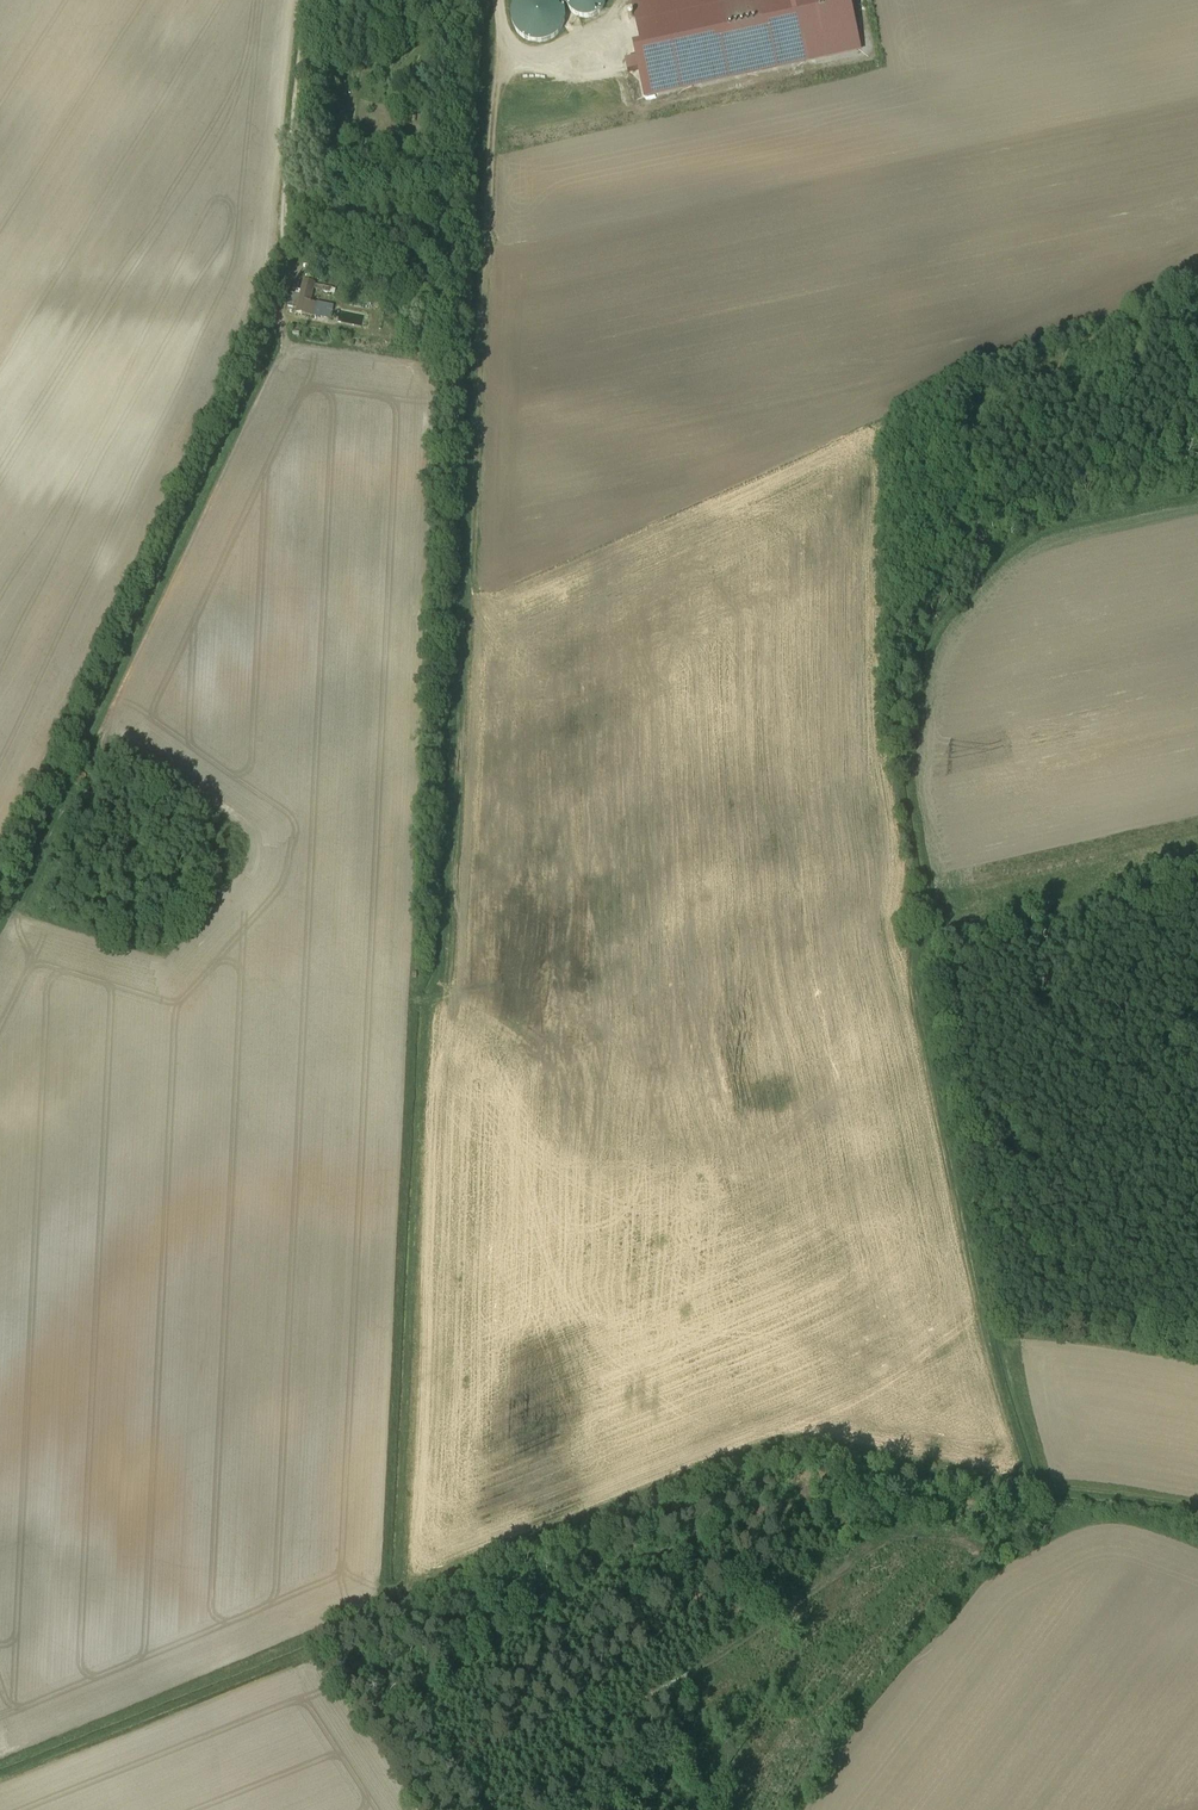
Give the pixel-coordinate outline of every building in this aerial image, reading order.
[(558,35),(562,29),(565,23),(566,16),(565,10),(563,3),(560,0),(517,0),(514,5),(512,12),(512,18),(513,25),(516,31),(521,36),(527,40),(533,42),(540,43),(546,42),(553,39),(558,35)] [(571,9),(574,13),(578,15),(582,16),(587,17),(591,16),(595,14),(599,11),(602,8),(603,3),(604,0),(567,0),(567,1),(568,5),(571,9)] [(634,48),(644,96),(808,61),(794,0),(650,0),(633,4),(642,46),(634,48)] [(433,6),(428,11),(438,21),(446,11),(436,2),(433,6)] [(315,283),(303,280),(300,296),(298,309),(297,313),(315,317),(317,306),(311,305),(315,283)] [(298,309),(300,296),(291,295),(289,307),(298,309)] [(83,760),(81,759),(80,761),(70,783),(80,787),(91,763),(83,760)]
